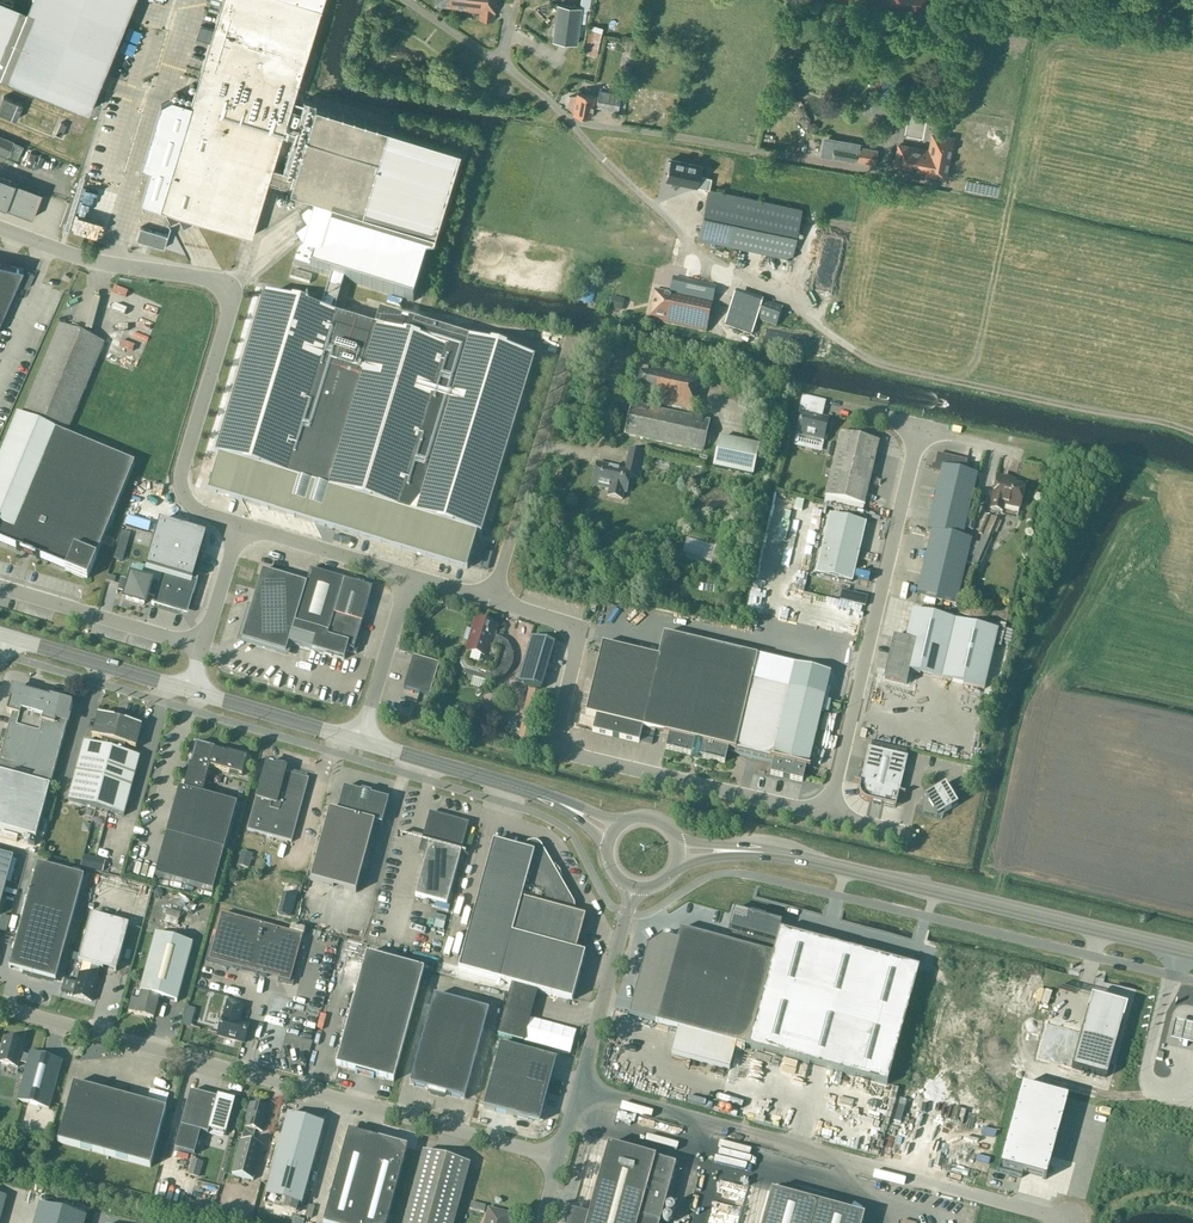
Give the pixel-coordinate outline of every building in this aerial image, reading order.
[(28,8),(7,0),(0,0),(0,75),(89,111),(134,0),(31,0),(28,8)] [(141,202),(164,209),(171,223),(179,218),(184,227),(193,222),(194,219),(251,236),(269,179),(279,182),(279,184),(315,195),(311,207),(307,205),(300,211),(306,220),(295,228),(302,238),(294,265),(331,277),(343,280),(413,302),(460,148),(304,100),(283,170),(273,167),(324,0),(223,0),(191,104),(172,98),(161,104),(141,167),(151,170),(141,202)] [(498,0),(436,0),(435,4),(460,7),(459,9),(479,12),(479,19),(493,20),(494,14),(495,3),(497,3),(498,0)] [(888,7),(927,12),(929,0),(889,0),(888,7)] [(557,4),(552,41),(577,44),(582,7),(557,4)] [(591,25),(584,57),(595,60),(602,28),(591,25)] [(568,106),(574,110),(573,113),(591,116),(593,105),(596,106),(595,106),(618,111),(621,94),(598,90),(597,96),(577,92),(577,95),(570,97),(568,106)] [(23,104),(3,96),(0,103),(0,112),(16,119),(23,104)] [(874,103),(872,112),(897,117),(899,108),(874,103)] [(905,113),(905,134),(922,134),(923,113),(905,113)] [(56,122),(53,134),(60,136),(63,124),(56,122)] [(953,138),(932,134),(929,151),(898,145),(895,165),(933,172),(932,175),(945,177),(949,154),(951,154),(954,141),(952,140),(953,138)] [(24,146),(0,136),(0,152),(18,159),(24,146)] [(823,140),(821,156),(874,165),(877,150),(862,147),(862,149),(858,148),(859,143),(829,138),(829,141),(823,140)] [(668,170),(666,181),(697,188),(702,165),(671,158),(670,162),(668,161),(666,170),(668,170)] [(0,176),(0,205),(33,218),(42,192),(0,176)] [(791,258),(802,209),(709,189),(698,238),(791,258)] [(185,228),(190,238),(195,235),(190,225),(185,228)] [(136,239),(164,248),(168,236),(140,227),(136,239)] [(24,268),(0,263),(0,322),(24,268)] [(292,271),(291,278),(309,283),(311,277),(292,271)] [(725,287),(729,279),(714,272),(710,280),(725,287)] [(219,459),(209,491),(467,569),(477,537),(481,538),(534,362),(389,317),(378,319),(375,330),(333,317),(337,303),(337,301),(339,296),(340,293),(343,280),(331,277),(327,291),(326,293),(325,299),(324,300),(321,314),(264,296),(215,458),(219,459)] [(706,332),(716,286),(674,277),(670,292),(655,289),(649,320),(706,332)] [(608,298),(609,307),(621,307),(620,298),(608,298)] [(776,326),(782,308),(763,301),(757,319),(776,326)] [(112,308),(110,313),(137,323),(139,317),(112,308)] [(739,315),(734,313),(723,311),(720,325),(735,329),(735,330),(750,333),(754,316),(739,313),(739,315)] [(110,318),(107,325),(122,329),(124,322),(110,318)] [(67,433),(104,344),(59,325),(22,414),(67,433)] [(128,334),(124,348),(136,352),(140,338),(128,334)] [(123,351),(122,356),(132,359),(134,354),(123,351)] [(700,413),(707,380),(651,368),(651,369),(636,366),(630,397),(643,400),(643,402),(700,413)] [(703,451),(709,422),(633,405),(626,435),(703,451)] [(741,405),(738,416),(743,418),(747,407),(741,405)] [(824,440),(829,420),(822,419),(824,411),(801,406),(799,414),(802,415),(798,433),(824,440)] [(105,451),(62,434),(17,415),(0,456),(0,543),(65,570),(87,579),(96,557),(135,463),(105,451)] [(865,505),(879,443),(840,434),(826,496),(865,505)] [(720,438),(714,467),(752,475),(758,446),(720,438)] [(639,479),(645,453),(629,450),(625,469),(597,463),(592,486),(609,489),(608,496),(622,499),(623,493),(626,494),(630,477),(639,479)] [(967,518),(972,497),(977,476),(964,473),(967,461),(951,458),(938,455),(934,471),(939,473),(941,473),(933,510),(967,518)] [(893,486),(894,479),(877,476),(876,483),(893,486)] [(1020,509),(1025,488),(997,481),(992,502),(993,502),(991,509),(1003,512),(1004,505),(1020,509)] [(966,562),(971,541),(962,539),(967,518),(933,510),(928,531),(932,532),(927,553),(966,562)] [(991,540),(999,521),(987,515),(979,535),(991,540)] [(816,574),(852,582),(865,524),(830,516),(816,574)] [(121,578),(116,593),(117,593),(118,591),(127,593),(126,599),(144,604),(149,589),(158,592),(154,605),(187,615),(196,583),(192,582),(206,535),(160,521),(146,567),(138,565),(130,569),(127,580),(121,578)] [(705,561),(711,541),(685,533),(679,553),(705,561)] [(719,567),(724,549),(715,547),(710,564),(719,567)] [(957,604),(961,583),(966,562),(927,553),(917,595),(957,604)] [(285,653),(288,643),(306,583),(262,570),(241,639),(285,653)] [(355,654),(358,644),(356,643),(372,588),(310,570),(306,583),(288,643),(343,660),(346,651),(355,654)] [(588,611),(595,612),(597,604),(590,602),(588,611)] [(910,672),(984,689),(997,631),(912,611),(906,640),(899,669),(910,672)] [(490,646),(496,626),(475,620),(466,651),(464,651),(460,664),(463,670),(485,676),(485,673),(489,674),(495,671),(501,650),(490,646)] [(756,656),(608,621),(586,715),(596,718),(593,733),(638,743),(642,728),(669,735),(665,749),(691,755),(692,753),(699,755),(699,757),(725,763),(728,751),(774,762),(771,773),(803,781),(806,766),(808,767),(825,696),(752,679),(756,656)] [(757,629),(756,636),(764,638),(766,631),(757,629)] [(554,645),(531,638),(517,683),(540,690),(554,645)] [(907,681),(910,672),(899,669),(906,640),(897,639),(894,640),(886,676),(888,679),(905,683),(907,681)] [(438,664),(412,657),(403,688),(429,696),(438,664)] [(472,677),(469,686),(481,690),(484,682),(472,677)] [(14,689),(7,713),(12,715),(0,758),(0,829),(36,839),(67,725),(70,726),(72,721),(69,720),(73,705),(14,689)] [(96,809),(120,721),(98,715),(92,737),(102,740),(100,747),(84,743),(68,801),(96,809)] [(142,727),(120,721),(96,809),(123,816),(139,758),(123,753),(125,746),(136,749),(142,727)] [(179,789),(155,876),(213,892),(237,805),(202,795),(209,768),(241,776),(247,758),(227,752),(226,754),(214,750),(214,749),(196,744),(191,764),(188,763),(186,770),(189,771),(183,790),(179,789)] [(895,807),(907,758),(868,748),(859,786),(859,791),(860,796),(863,799),(868,801),(895,807)] [(264,767),(247,830),(291,842),(308,779),(272,769),(273,765),(270,764),(269,764),(267,764),(266,768),(264,767)] [(943,813),(957,805),(945,784),(926,795),(922,814),(942,819),(943,813)] [(388,800),(344,788),(337,813),(329,810),(310,880),(355,893),(374,823),(381,825),(388,800)] [(426,855),(415,896),(446,905),(469,824),(429,813),(419,853),(426,855)] [(575,936),(579,938),(585,917),(573,914),(574,908),(574,906),(574,903),(541,846),(539,844),(537,842),(534,842),(531,842),(529,842),(526,844),(524,846),(523,848),(522,850),(493,842),(458,970),(499,981),(512,934),(564,948),(568,932),(576,934),(575,936)] [(391,849),(390,855),(401,857),(402,852),(391,849)] [(249,868),(252,853),(241,851),(238,866),(249,868)] [(13,858),(0,855),(0,906),(13,858)] [(55,981),(84,877),(37,864),(9,968),(55,981)] [(146,917),(154,885),(148,883),(140,916),(146,917)] [(285,896),(287,890),(276,887),(274,894),(285,896)] [(132,911),(138,913),(143,893),(137,891),(132,911)] [(173,919),(173,911),(162,910),(162,918),(173,919)] [(648,946),(629,1015),(678,1029),(672,1054),(729,1070),(736,1045),(887,1086),(918,970),(779,932),(782,923),(734,910),(729,930),(732,931),(729,943),(680,930),(677,941),(661,937),(648,946)] [(221,914),(209,961),(267,977),(290,983),(303,936),(280,930),(221,914)] [(64,980),(61,991),(74,995),(74,997),(91,1002),(97,979),(96,979),(99,967),(116,972),(128,925),(91,915),(78,962),(91,965),(88,977),(80,975),(77,983),(64,980)] [(0,924),(0,931),(6,932),(10,918),(2,916),(0,924)] [(429,931),(442,934),(443,928),(430,925),(429,931)] [(575,952),(579,938),(575,936),(576,934),(568,932),(564,948),(512,934),(499,981),(572,1001),(585,954),(575,952)] [(128,1012),(153,1019),(159,998),(177,1002),(192,944),(155,934),(140,992),(134,991),(128,1012)] [(424,970),(366,954),(336,1066),(355,1072),(355,1074),(373,1079),(374,1077),(393,1082),(424,970)] [(335,975),(340,959),(334,958),(330,973),(335,975)] [(444,1094),(464,1100),(488,1011),(434,996),(410,1085),(430,1091),(430,1094),(443,1097),(444,1094)] [(1091,998),(1071,1068),(1106,1077),(1127,1005),(1125,1005),(1125,1007),(1091,998)] [(217,1036),(244,1043),(249,1025),(239,1022),(243,1005),(227,1001),(223,1018),(222,1018),(217,1036)] [(1167,1038),(1192,1044),(1192,1025),(1172,1020),(1167,1038)] [(288,1037),(300,1041),(305,1025),(293,1021),(288,1037)] [(567,1051),(574,1052),(577,1034),(570,1033),(567,1051)] [(4,1038),(0,1053),(0,1063),(17,1068),(19,1061),(27,1064),(17,1101),(49,1109),(62,1062),(30,1054),(29,1056),(21,1054),(24,1043),(4,1038)] [(483,1108),(539,1123),(556,1060),(500,1045),(483,1108)] [(67,1107),(57,1142),(150,1168),(166,1109),(119,1097),(73,1084),(67,1107)] [(690,1084),(689,1091),(699,1092),(700,1085),(690,1084)] [(1021,1085),(997,1172),(1022,1178),(1023,1173),(1046,1180),(1068,1098),(1021,1085)] [(702,1103),(716,1105),(719,1089),(708,1087),(707,1095),(704,1094),(702,1103)] [(549,1102),(557,1104),(560,1093),(552,1091),(549,1102)] [(200,1132),(208,1134),(209,1131),(225,1135),(235,1101),(217,1096),(217,1099),(190,1092),(175,1150),(194,1155),(200,1132)] [(734,1110),(736,1101),(721,1099),(720,1107),(734,1110)] [(268,1110),(251,1105),(232,1175),(253,1181),(262,1146),(252,1143),(255,1130),(262,1132),(268,1110)] [(324,1125),(287,1115),(270,1180),(271,1180),(265,1201),(284,1206),(283,1210),(296,1213),(297,1210),(299,1210),(305,1189),(306,1189),(324,1125)] [(40,1116),(38,1122),(49,1125),(50,1118),(40,1116)] [(378,1140),(348,1132),(323,1222),(355,1222),(378,1140)] [(378,1140),(355,1222),(386,1222),(407,1148),(378,1140)] [(730,1155),(732,1143),(719,1140),(717,1152),(730,1155)] [(567,1222),(659,1222),(675,1165),(607,1146),(588,1216),(570,1211),(567,1222)] [(423,1152),(404,1222),(453,1222),(469,1165),(423,1152)] [(197,1174),(198,1160),(190,1159),(188,1173),(197,1174)] [(217,1187),(209,1186),(209,1187),(196,1185),(193,1200),(208,1203),(210,1193),(216,1194),(217,1187)] [(863,1216),(771,1191),(763,1222),(862,1222),(863,1216)] [(9,1199),(0,1197),(0,1222),(3,1222),(9,1199)] [(718,1202),(706,1201),(702,1222),(715,1222),(718,1202)] [(469,1209),(484,1213),(486,1206),(470,1202),(469,1209)] [(40,1205),(35,1222),(85,1222),(86,1217),(40,1205)] [(490,1212),(487,1222),(508,1222),(510,1217),(490,1212)]
